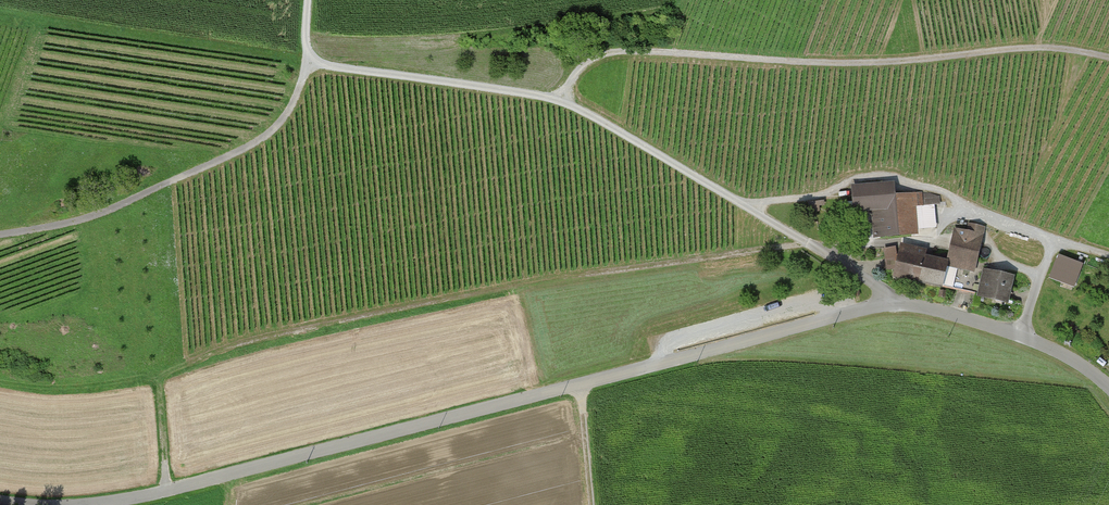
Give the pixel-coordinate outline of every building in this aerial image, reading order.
[(894,182),(851,185),(853,212),(871,211),(873,238),(917,235),(917,230),(936,229),(934,205),(939,204),(939,196),(929,193),(923,193),(894,195),(894,182)] [(823,200),(805,202),(807,214),(825,212),(823,200)] [(926,250),(900,244),(893,277),(943,288),(948,267),(974,273),(984,227),(969,224),(967,232),(954,230),(947,262),(925,257),(926,250)] [(1054,258),(1049,273),(1069,281),(1074,265),(1054,258)] [(1014,276),(984,270),(977,297),(1008,304),(1014,276)]
